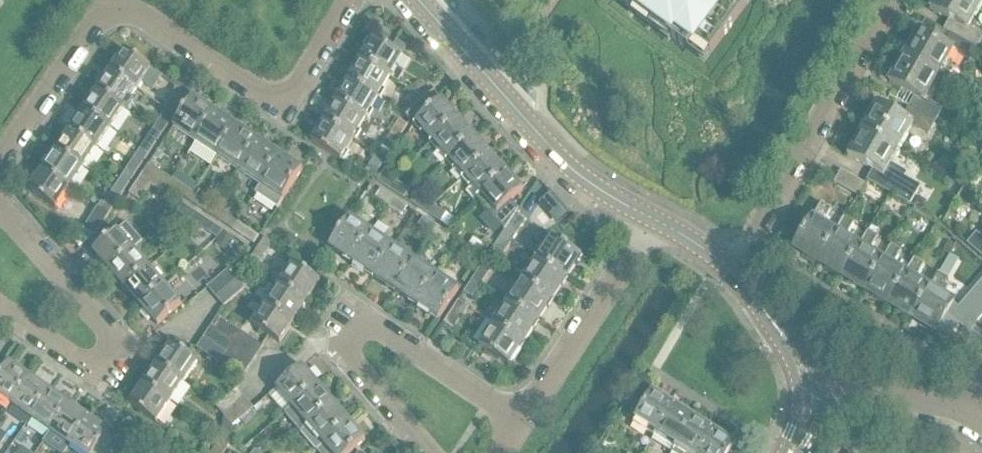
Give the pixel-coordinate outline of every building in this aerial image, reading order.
[(630,11),(629,13),(631,15),(648,27),(649,28),(664,40),(667,41),(667,42),(669,39),(685,51),(704,65),(749,5),(747,4),(743,0),(616,0),(630,11)] [(930,11),(956,25),(950,35),(977,51),(981,41),(981,37),(968,29),(981,5),(973,0),(936,0),(930,11)] [(919,31),(904,57),(943,80),(957,56),(969,63),(977,51),(950,35),(944,45),(919,31)] [(372,40),(359,62),(388,79),(389,78),(397,83),(403,73),(395,68),(401,58),(372,40)] [(123,52),(109,73),(135,91),(141,83),(152,91),(161,78),(174,86),(177,82),(164,73),(161,78),(123,52)] [(904,57),(888,84),(914,99),(908,109),(935,123),(942,111),(929,104),(943,80),(904,57)] [(388,79),(359,62),(347,83),(376,100),(388,79)] [(109,73),(96,92),(122,110),(135,91),(109,73)] [(376,100),(347,83),(335,103),(364,120),(376,100)] [(162,108),(174,116),(188,96),(175,88),(162,108)] [(430,89),(411,105),(419,115),(438,98),(430,89)] [(122,110),(96,92),(82,112),(108,130),(122,110)] [(191,99),(171,129),(194,144),(214,114),(191,99)] [(432,143),(457,120),(441,101),(415,124),(432,143)] [(335,103),(323,124),(352,141),(364,120),(335,103)] [(876,104),(861,130),(898,151),(911,127),(928,136),(935,123),(908,109),(902,119),(876,104)] [(419,115),(411,105),(401,114),(410,123),(419,115)] [(165,112),(153,131),(161,136),(174,116),(162,108),(161,110),(165,112)] [(82,112),(69,132),(95,150),(108,130),(82,112)] [(214,114),(194,144),(216,158),(235,128),(214,114)] [(473,137),(457,120),(432,143),(447,160),(473,137)] [(390,135),(398,140),(407,127),(399,121),(390,135)] [(352,141),(323,124),(310,145),(339,163),(352,141)] [(235,128),(216,158),(237,172),(257,142),(235,128)] [(861,130),(847,156),(872,171),(866,181),(910,206),(921,189),(904,179),(907,175),(890,165),(898,151),(861,130)] [(161,136),(153,131),(140,151),(148,156),(161,136)] [(69,132),(55,152),(82,170),(95,150),(69,132)] [(398,140),(390,135),(381,148),(390,154),(398,140)] [(488,155),(473,137),(447,160),(463,178),(488,155)] [(257,142),(237,172),(259,187),(279,157),(257,142)] [(140,151),(126,171),(134,176),(148,156),(140,151)] [(55,152),(42,171),(68,189),(82,170),(55,152)] [(377,155),(368,169),(377,174),(385,160),(377,155)] [(506,174),(488,155),(463,178),(480,197),(506,174)] [(259,187),(254,195),(276,210),(301,171),(279,157),(259,187)] [(149,166),(143,173),(165,187),(170,180),(149,166)] [(68,189),(42,171),(28,192),(54,210),(68,189)] [(126,171),(113,191),(121,196),(134,176),(126,171)] [(865,186),(841,172),(834,185),(858,198),(865,186)] [(165,187),(143,173),(129,196),(140,203),(150,187),(160,194),(165,187)] [(390,191),(396,183),(382,174),(377,183),(390,191)] [(506,174),(480,197),(476,201),(492,218),(505,232),(516,215),(517,211),(510,202),(521,192),(506,174)] [(192,194),(170,180),(165,187),(187,202),(192,194)] [(409,191),(396,183),(390,191),(403,200),(409,191)] [(97,207),(97,208),(108,216),(121,196),(113,191),(100,210),(97,207)] [(388,208),(393,200),(380,191),(375,199),(388,208)] [(213,208),(192,194),(187,202),(208,216),(213,208)] [(427,215),(433,207),(419,198),(414,206),(427,215)] [(393,200),(388,208),(401,217),(407,208),(393,200)] [(196,227),(203,217),(183,203),(176,213),(196,227)] [(820,205),(794,251),(817,264),(836,233),(823,225),(831,212),(820,205)] [(446,216),(433,207),(427,215),(441,224),(446,216)] [(108,216),(97,208),(83,229),(94,237),(108,216)] [(235,223),(213,208),(208,216),(230,230),(235,223)] [(516,215),(505,232),(501,238),(511,245),(526,222),(516,215)] [(203,217),(196,227),(216,240),(223,230),(203,217)] [(350,263),(370,233),(348,219),(328,249),(350,263)] [(431,236),(437,228),(423,219),(418,227),(431,236)] [(836,233),(817,264),(841,279),(859,247),(846,239),(854,226),(844,219),(836,233)] [(235,223),(230,230),(253,246),(258,238),(235,223)] [(94,251),(92,253),(108,271),(132,251),(142,243),(125,224),(116,232),(94,251)] [(437,228),(431,236),(445,245),(450,236),(437,228)] [(392,248),(370,233),(350,263),(372,278),(392,248)] [(535,261),(565,281),(580,258),(542,233),(535,243),(544,248),(535,261)] [(859,247),(841,279),(864,292),(882,260),(869,252),(877,239),(867,233),(859,247)] [(974,233),(964,243),(981,258),(981,240),(974,233)] [(511,245),(501,238),(493,249),(503,256),(511,245)] [(259,265),(272,245),(264,239),(251,260),(259,265)] [(473,240),(467,248),(481,257),(486,248),(473,240)] [(882,260),(864,292),(887,306),(905,274),(893,267),(901,253),(890,247),(882,260)] [(413,262),(392,248),(372,278),(393,292),(413,262)] [(481,257),(467,248),(462,257),(476,265),(481,257)] [(132,251),(108,271),(124,290),(148,269),(132,251)] [(565,281),(535,261),(521,282),(551,302),(565,281)] [(905,274),(887,306),(910,320),(929,288),(916,280),(924,267),(913,261),(905,274)] [(435,276),(413,262),(393,292),(415,306),(435,276)] [(292,266),(278,287),(305,305),(319,284),(292,266)] [(481,267),(472,281),(481,286),(489,273),(481,267)] [(148,269),(124,290),(140,308),(164,287),(148,269)] [(214,299),(235,280),(226,271),(206,289),(214,299)] [(929,288),(910,320),(935,334),(937,330),(950,337),(960,326),(968,333),(976,324),(958,308),(953,304),(954,303),(939,294),(947,281),(937,274),(929,288)] [(457,291),(435,276),(415,306),(437,321),(457,291)] [(235,280),(214,299),(223,308),(243,290),(235,280)] [(481,286),(472,281),(464,294),(472,299),(481,286)] [(521,282),(507,304),(537,324),(551,302),(521,282)] [(164,287),(140,308),(156,326),(180,306),(164,287)] [(278,287),(265,307),(292,324),(305,305),(278,287)] [(966,299),(981,313),(981,297),(974,290),(966,299)] [(958,308),(976,324),(977,323),(981,317),(981,313),(966,299),(958,308)] [(458,303),(443,325),(453,331),(468,309),(458,303)] [(507,304),(492,326),(522,346),(537,324),(507,304)] [(292,324),(265,307),(252,327),(279,345),(292,324)] [(217,318),(209,329),(232,345),(240,333),(217,318)] [(522,346),(492,326),(477,348),(507,368),(522,346)] [(209,329),(203,339),(225,355),(232,345),(209,329)] [(240,333),(232,345),(254,359),(262,348),(261,348),(240,333)] [(203,339),(196,350),(218,365),(225,355),(203,339)] [(232,345),(225,355),(247,370),(254,359),(232,345)] [(156,366),(182,384),(196,364),(170,346),(156,366)] [(225,355),(218,365),(240,380),(241,378),(247,370),(225,355)] [(29,379),(9,365),(0,378),(0,400),(10,407),(29,379)] [(156,366),(142,386),(169,404),(182,384),(156,366)] [(276,392),(274,394),(280,402),(283,399),(291,409),(317,386),(301,368),(275,390),(276,392)] [(29,379),(10,407),(30,420),(49,393),(29,379)] [(169,404),(142,386),(129,407),(155,425),(169,404)] [(291,409),(284,415),(299,433),(332,405),(317,386),(291,409)] [(223,419),(244,400),(235,391),(214,409),(223,419)] [(69,406),(49,393),(30,420),(50,434),(69,406)] [(653,437),(673,406),(652,393),(633,424),(653,437)] [(244,400),(223,419),(232,427),(239,421),(245,428),(257,418),(251,410),(252,410),(244,400)] [(299,433),(315,451),(322,445),(348,423),(332,405),(299,433)] [(43,444),(57,452),(66,452),(69,447),(88,420),(69,406),(50,434),(43,444)] [(673,406),(653,437),(674,450),(693,419),(673,406)] [(232,427),(223,419),(220,442),(228,448),(230,445),(232,427)] [(674,450),(672,452),(700,452),(714,432),(693,419),(674,450)] [(88,420),(69,447),(78,452),(107,452),(114,442),(106,437),(113,428),(101,420),(97,426),(88,420)] [(315,451),(317,452),(350,452),(364,441),(348,423),(322,445),(315,451)] [(700,452),(729,452),(734,445),(714,432),(700,452)] [(220,442),(212,452),(224,452),(228,448),(220,442)]
